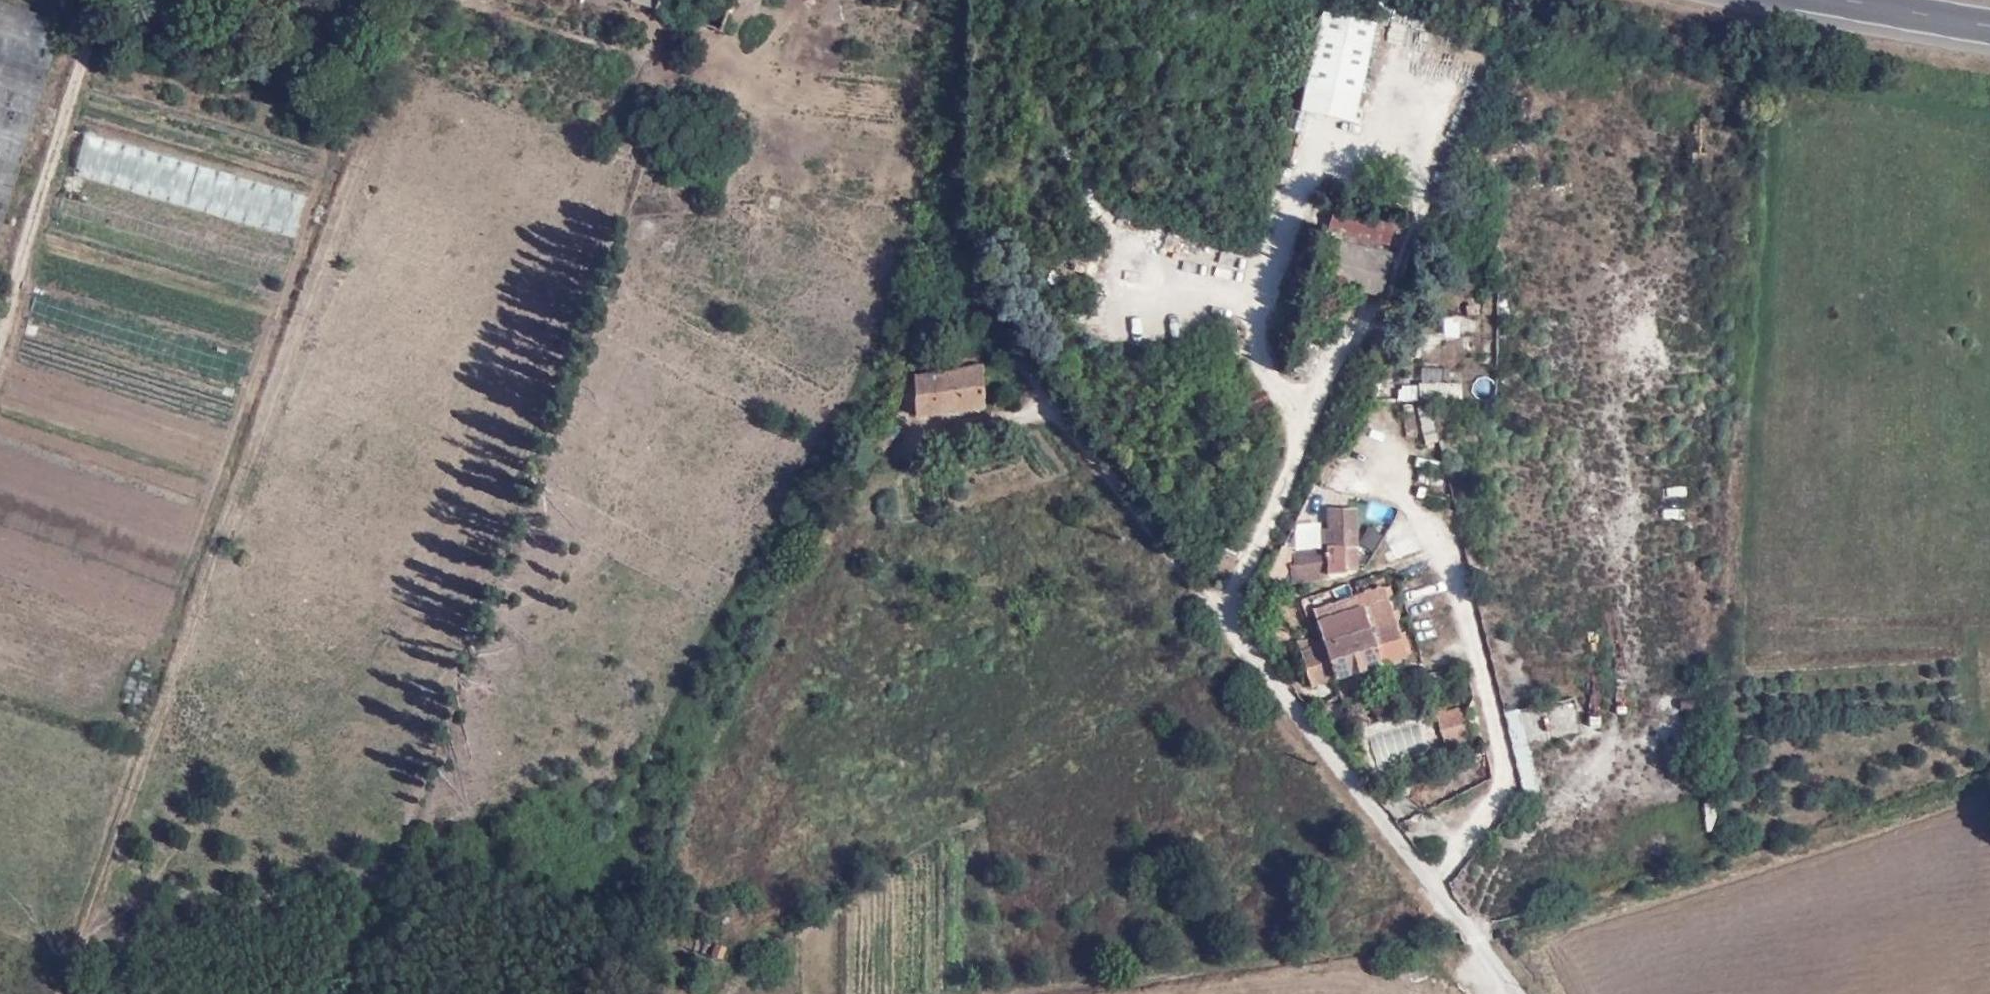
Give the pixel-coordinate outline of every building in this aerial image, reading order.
[(0,2),(0,219),(16,165),(61,22),(0,2)] [(1377,23),(1320,11),(1299,111),(1355,123),(1377,23)] [(306,197),(86,134),(75,172),(295,235),(306,197)] [(1325,281),(1381,295),(1393,250),(1337,236),(1325,281)] [(1443,339),(1459,339),(1459,320),(1443,320),(1443,339)] [(981,368),(910,376),(915,420),(986,412),(981,368)] [(1422,382),(1442,383),(1442,369),(1422,369),(1422,382)] [(1463,398),(1463,385),(1399,385),(1398,401),(1417,400),(1463,398)] [(1417,418),(1423,445),(1437,442),(1431,415),(1417,418)] [(1286,553),(1288,579),(1364,574),(1359,507),(1323,509),(1326,550),(1286,553)] [(1395,557),(1417,550),(1412,536),(1390,544),(1395,557)] [(1301,667),(1309,691),(1410,658),(1384,580),(1305,606),(1323,660),(1301,667)] [(1460,707),(1436,713),(1444,745),(1468,740),(1460,707)] [(1517,793),(1534,791),(1523,709),(1506,712),(1517,793)]
